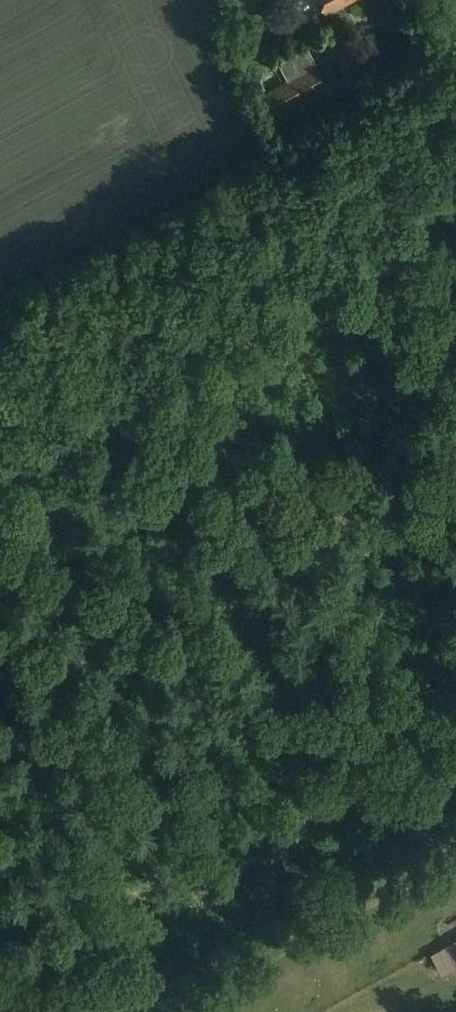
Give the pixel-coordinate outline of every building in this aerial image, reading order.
[(328,11),(347,0),(322,0),(328,11)] [(338,102),(306,46),(278,62),(287,80),(265,92),(277,113),(298,101),(308,119),(338,102)] [(439,947),(447,964),(455,960),(455,938),(439,947)]
